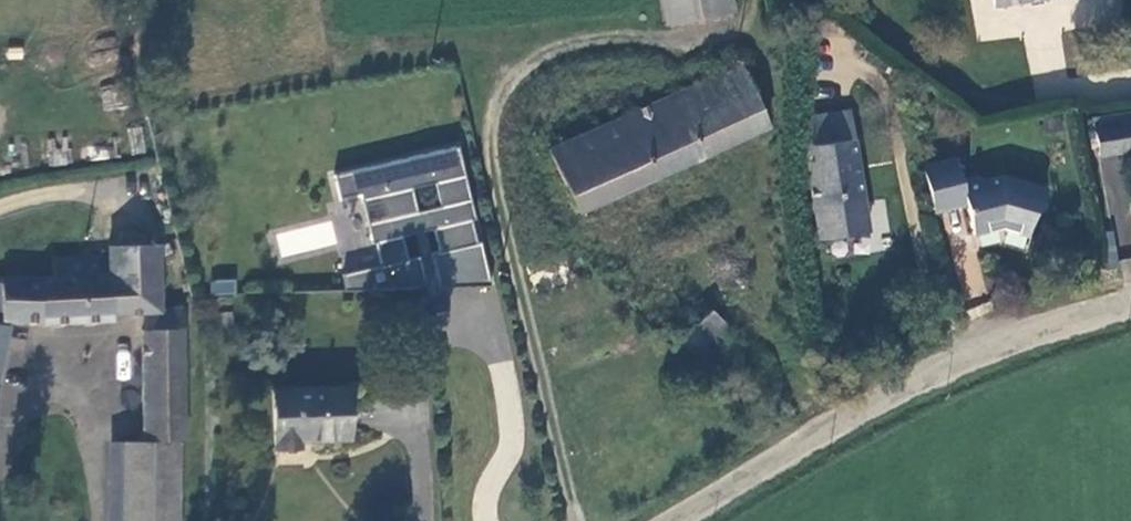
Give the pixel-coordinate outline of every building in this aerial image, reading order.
[(669,24),(739,10),(737,0),(664,0),(669,24)] [(741,62),(553,149),(582,210),(770,124),(741,62)] [(101,89),(103,108),(128,105),(126,86),(101,89)] [(816,239),(866,231),(851,109),(802,116),(816,239)] [(1130,150),(1130,121),(1098,128),(1103,155),(1130,150)] [(364,192),(375,242),(378,241),(384,263),(346,272),(346,289),(414,287),(429,283),(423,254),(411,257),(406,234),(437,227),(442,249),(433,251),(441,286),(494,285),(484,241),(480,242),(474,219),(478,218),(461,145),(338,174),(343,197),(364,192)] [(935,214),(967,207),(975,240),(1002,234),(1029,242),(1036,218),(1043,214),(1048,196),(1004,183),(988,186),(981,182),(964,186),(959,163),(925,171),(935,214)] [(156,246),(111,247),(112,255),(56,260),(55,276),(0,279),(0,312),(4,312),(5,324),(43,323),(43,327),(111,323),(113,316),(143,314),(160,313),(160,309),(156,246)] [(1118,260),(1126,283),(1130,282),(1130,256),(1118,260)] [(209,281),(210,295),(235,293),(234,279),(209,281)] [(185,307),(160,309),(160,313),(143,314),(144,331),(184,329),(185,307)] [(700,354),(727,323),(712,309),(684,339),(700,354)] [(187,444),(184,329),(144,331),(144,445),(181,444),(187,444)] [(0,330),(0,383),(10,332),(0,330)] [(349,437),(348,387),(273,387),(273,447),(303,446),(303,439),(349,437)] [(129,442),(115,443),(114,520),(128,520),(129,442)] [(144,445),(129,442),(128,520),(181,520),(181,444),(144,445)]
